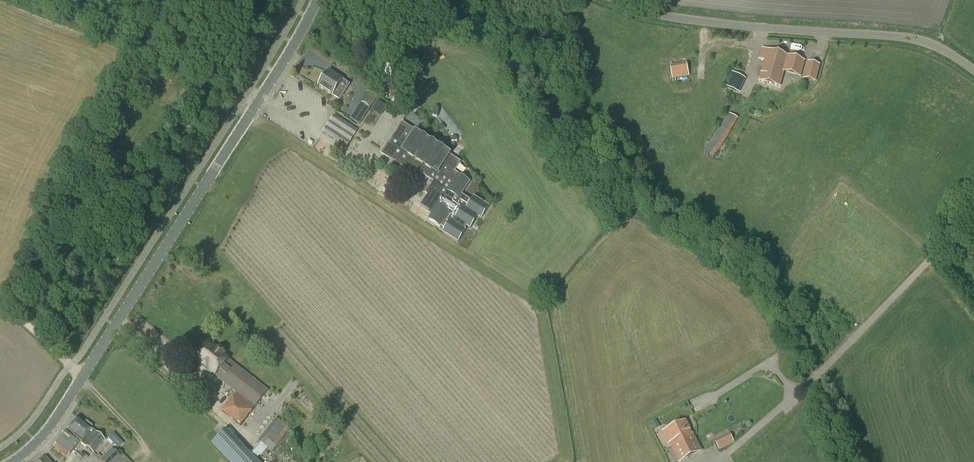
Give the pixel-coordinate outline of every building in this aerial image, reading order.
[(763,49),(759,61),(765,63),(760,81),(780,86),(784,70),(802,75),(806,61),(763,49)] [(804,78),(816,82),(820,64),(808,61),(804,78)] [(670,81),(690,76),(688,66),(668,71),(670,81)] [(318,84),(332,94),(340,100),(350,85),(343,80),(344,79),(331,69),(329,71),(328,70),(318,84)] [(361,102),(366,105),(363,111),(364,112),(362,116),(364,117),(370,108),(377,98),(368,92),(361,102)] [(378,100),(365,121),(374,127),(386,105),(378,100)] [(703,151),(713,158),(730,134),(729,133),(738,119),(729,113),(720,128),(719,128),(703,151)] [(334,114),(323,132),(346,148),(358,130),(334,114)] [(428,213),(431,215),(428,220),(440,227),(441,226),(445,228),(442,232),(458,242),(466,230),(465,229),(467,226),(471,229),(478,217),(481,219),(490,207),(473,196),(471,200),(462,194),(470,181),(458,174),(457,176),(454,174),(461,163),(450,155),(451,154),(415,131),(410,139),(396,131),(382,153),(413,174),(416,170),(436,184),(433,189),(432,188),(420,205),(429,211),(428,213)] [(222,412),(241,427),(253,412),(255,408),(268,391),(229,360),(224,356),(225,354),(218,349),(217,350),(209,344),(196,360),(215,376),(237,393),(233,397),(222,412)] [(73,425),(67,432),(80,443),(93,453),(104,440),(92,430),(92,427),(86,422),(83,423),(78,418),(77,419),(75,418),(72,422),(73,425)] [(259,440),(274,452),(290,430),(276,420),(266,432),(259,440)] [(670,444),(672,447),(694,436),(693,435),(692,435),(685,421),(663,432),(669,444),(670,444)] [(228,430),(212,444),(229,461),(258,461),(228,430)] [(67,432),(60,440),(74,451),(80,443),(67,432)] [(108,439),(119,448),(124,442),(113,432),(108,439)] [(719,450),(734,442),(730,433),(715,441),(719,450)] [(672,447),(679,461),(680,461),(701,452),(694,436),(672,447)] [(74,451),(60,440),(54,447),(67,458),(74,451)] [(100,461),(101,461),(130,461),(122,454),(120,457),(112,449),(100,461)]
